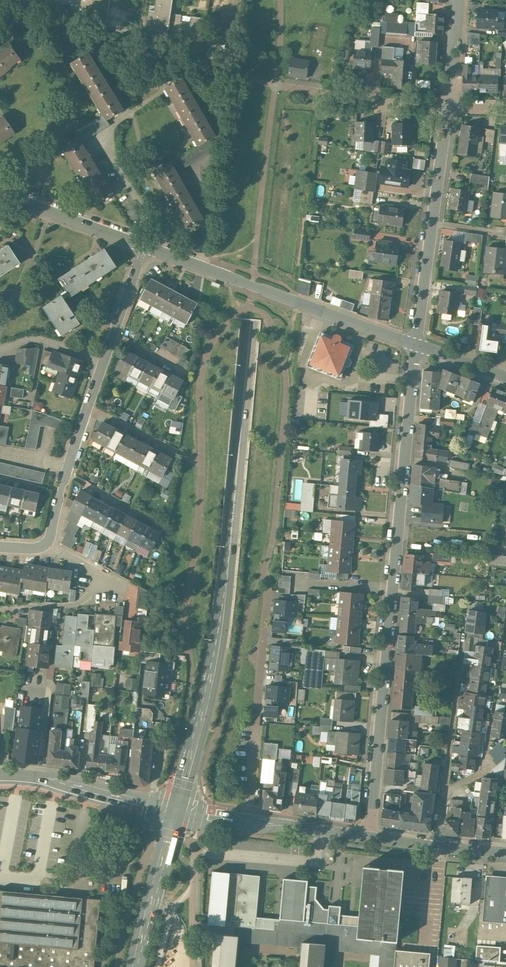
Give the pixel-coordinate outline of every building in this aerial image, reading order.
[(23,0),(42,3),(41,6),(62,9),(63,7),(70,8),(68,20),(90,24),(93,4),(92,4),(93,0),(23,0)] [(97,0),(96,1),(93,0),(92,4),(93,4),(90,24),(106,26),(110,0),(99,0),(97,0)] [(155,12),(149,11),(146,34),(181,39),(180,44),(195,46),(195,42),(202,43),(206,19),(191,17),(190,24),(177,22),(179,15),(171,13),(173,0),(156,0),(155,12)] [(419,11),(430,11),(430,3),(420,2),(419,11)] [(498,13),(478,11),(477,27),(496,29),(496,21),(498,21),(498,13)] [(444,15),(428,14),(427,23),(427,32),(443,33),(444,15)] [(388,22),(381,22),(380,33),(387,34),(388,22)] [(395,23),(388,22),(387,34),(394,35),(395,23)] [(427,23),(416,22),(416,24),(415,32),(427,32),(427,23)] [(416,24),(398,23),(398,31),(415,32),(416,24)] [(380,31),(372,30),(371,47),(378,48),(380,31)] [(480,34),(467,33),(466,45),(480,45),(480,34)] [(436,42),(419,41),(418,54),(423,54),(422,64),(434,65),(436,42)] [(0,50),(0,76),(21,60),(8,44),(0,50)] [(394,48),(383,47),(382,59),(393,60),(393,57),(394,55),(394,48)] [(372,52),(355,51),(353,67),(362,68),(362,69),(370,70),(372,52)] [(123,110),(89,53),(71,64),(102,115),(106,121),(107,120),(123,110)] [(403,58),(396,58),(396,60),(393,60),(382,59),(381,59),(380,71),(394,73),(392,88),(409,89),(412,62),(403,61),(403,58)] [(309,62),(291,59),(289,72),(293,73),(292,76),(307,78),(309,62)] [(471,76),(464,75),(462,91),(478,92),(479,76),(471,76)] [(482,76),(479,76),(478,92),(497,92),(498,77),(482,76)] [(216,136),(183,79),(166,89),(198,146),(209,140),(216,136)] [(431,81),(416,79),(415,89),(430,90),(431,81)] [(102,115),(75,132),(78,137),(81,142),(110,125),(107,120),(106,121),(102,115)] [(0,117),(0,142),(13,134),(1,117),(0,117)] [(373,123),(356,123),(355,141),(372,142),(373,123)] [(411,124),(394,124),(394,145),(411,145),(411,124)] [(480,128),(463,125),(460,146),(461,146),(470,148),(477,149),(480,128)] [(495,131),(486,129),(485,142),(493,143),(495,131)] [(81,142),(78,137),(60,148),(95,204),(112,193),(81,142)] [(198,146),(171,163),(176,172),(215,150),(209,140),(198,146)] [(389,143),(382,142),(381,153),(387,153),(389,143)] [(470,148),(461,146),(459,154),(469,156),(470,148)] [(416,158),(415,168),(427,169),(428,159),(416,158)] [(388,168),(382,167),(379,182),(408,187),(410,171),(405,170),(406,162),(389,160),(388,168)] [(171,163),(171,162),(153,172),(186,229),(203,219),(176,172),(171,163)] [(377,173),(358,170),(355,189),(362,190),(374,192),(377,173)] [(490,177),(471,174),(469,183),(488,186),(490,177)] [(468,192),(453,189),(450,209),(465,211),(468,192)] [(374,192),(362,190),(360,203),(372,205),(374,192)] [(495,193),(491,218),(505,220),(505,194),(495,193)] [(385,207),(375,205),(372,222),(383,223),(385,207)] [(394,206),(385,205),(385,207),(383,223),(402,226),(405,210),(394,208),(394,206)] [(474,232),(475,225),(460,224),(460,230),(474,232)] [(358,232),(356,237),(366,241),(367,238),(371,239),(371,238),(358,232)] [(483,235),(467,232),(466,241),(482,243),(483,235)] [(461,242),(445,240),(442,260),(458,262),(461,242)] [(392,243),(380,241),(376,262),(396,265),(399,247),(392,246),(392,243)] [(0,250),(0,276),(19,264),(6,245),(0,250)] [(487,247),(484,272),(504,274),(505,251),(505,249),(487,247)] [(105,249),(59,279),(68,292),(70,295),(72,297),(117,267),(105,249)] [(458,262),(442,260),(441,265),(448,266),(447,269),(457,270),(458,262)] [(352,269),(351,277),(365,278),(365,271),(352,269)] [(477,285),(478,275),(467,274),(466,283),(477,285)] [(311,280),(299,277),(297,292),(309,296),(311,280)] [(151,278),(140,300),(152,306),(152,305),(163,286),(152,280),(152,279),(151,278)] [(394,283),(376,280),(374,294),(392,297),(394,283)] [(163,286),(152,305),(164,311),(174,292),(175,291),(163,285),(163,286)] [(477,287),(465,286),(464,293),(476,295),(477,287)] [(479,287),(478,296),(486,298),(488,289),(479,287)] [(460,293),(441,291),(442,291),(441,299),(440,299),(438,312),(457,315),(457,314),(455,314),(457,303),(459,303),(460,293)] [(68,292),(44,307),(63,335),(82,323),(66,299),(70,295),(68,292)] [(164,311),(163,312),(175,318),(175,317),(186,298),(174,292),(164,311)] [(392,297),(374,294),(372,308),(371,308),(390,311),(392,297)] [(198,303),(186,297),(186,298),(175,317),(187,323),(186,324),(187,324),(198,303)] [(334,297),(333,305),(356,309),(357,301),(334,297)] [(390,311),(371,308),(372,308),(360,306),(358,313),(369,317),(388,321),(390,311)] [(482,308),(474,307),(472,324),(480,325),(482,308)] [(498,321),(498,324),(496,333),(505,334),(504,340),(505,341),(505,322),(498,321)] [(491,323),(484,322),(484,323),(483,328),(481,328),(480,327),(480,328),(477,352),(499,356),(501,340),(501,339),(494,338),(494,334),(490,333),(491,323)] [(505,334),(496,333),(498,324),(491,323),(490,333),(494,334),(494,338),(501,339),(501,340),(504,340),(505,334)] [(337,334),(334,336),(333,337),(323,333),(319,335),(308,363),(309,367),(338,378),(342,377),(346,366),(349,364),(350,362),(348,359),(353,348),(351,344),(341,340),(342,339),(340,336),(337,334)] [(165,336),(160,346),(165,349),(171,339),(165,336)] [(171,339),(165,349),(171,352),(176,342),(171,339)] [(176,342),(171,352),(176,355),(182,344),(176,342)] [(182,344),(176,355),(181,358),(182,358),(187,347),(182,344)] [(18,345),(15,361),(31,365),(30,373),(35,374),(40,350),(18,345)] [(53,353),(44,350),(41,363),(49,366),(49,365),(53,353)] [(82,362),(54,351),(53,353),(49,365),(61,370),(61,369),(77,375),(82,362)] [(126,351),(117,368),(129,375),(138,358),(126,351)] [(149,363),(138,358),(129,375),(140,380),(149,363)] [(191,363),(182,358),(181,358),(178,364),(190,370),(191,363)] [(160,370),(149,363),(140,380),(151,387),(160,370)] [(77,375),(61,369),(61,370),(56,383),(60,385),(57,393),(71,397),(74,389),(74,388),(75,384),(78,376),(77,375)] [(172,376),(160,370),(151,387),(163,393),(172,376)] [(442,373),(423,371),(420,409),(440,411),(441,389),(473,401),(480,383),(443,370),(442,373)] [(183,382),(172,376),(163,393),(174,399),(183,382)] [(23,389),(12,387),(10,397),(22,399),(23,389)] [(492,388),(486,404),(490,406),(485,420),(486,421),(493,423),(498,410),(503,411),(505,403),(505,393),(492,388)] [(378,403),(348,400),(347,418),(370,420),(377,421),(377,417),(377,414),(378,403)] [(36,401),(35,409),(43,409),(44,402),(36,401)] [(447,424),(457,424),(457,419),(465,419),(465,414),(458,413),(458,409),(447,409),(447,424)] [(63,420),(33,410),(25,448),(36,450),(41,426),(47,426),(59,430),(63,420)] [(388,415),(377,414),(377,417),(377,421),(370,420),(370,426),(387,428),(388,415)] [(174,420),(171,432),(181,434),(184,422),(174,420)] [(103,423),(94,440),(106,447),(115,430),(103,423)] [(432,427),(418,424),(417,441),(431,444),(431,438),(432,427)] [(440,428),(432,427),(431,438),(439,439),(440,431),(440,428)] [(126,435),(115,430),(106,447),(117,453),(126,435)] [(379,433),(363,432),(363,439),(360,439),(359,449),(378,450),(379,433)] [(126,435),(117,453),(128,458),(138,441),(126,435)] [(149,447),(138,441),(128,458),(140,464),(149,447)] [(431,444),(417,441),(415,457),(431,460),(431,449),(431,444)] [(353,447),(339,446),(338,453),(352,455),(353,447)] [(160,453),(149,447),(140,464),(151,470),(160,453)] [(448,452),(431,449),(431,460),(437,462),(437,461),(446,462),(448,452)] [(171,459),(160,453),(151,470),(162,477),(171,459)] [(362,461),(342,459),(340,486),(354,487),(355,474),(360,475),(362,461)] [(0,462),(0,474),(42,484),(45,473),(0,462)] [(436,468),(415,464),(413,484),(432,488),(437,489),(438,484),(435,483),(436,468)] [(453,482),(439,480),(438,489),(452,492),(453,482)] [(0,484),(0,503),(8,505),(13,487),(0,484)] [(413,484),(412,484),(411,502),(423,503),(431,504),(432,488),(413,484)] [(354,487),(340,486),(339,495),(329,494),(328,507),(359,510),(361,497),(353,496),(354,487)] [(27,491),(13,487),(8,505),(22,509),(27,491)] [(41,494),(27,491),(22,509),(36,512),(41,494)] [(310,492),(302,491),(300,511),(313,512),(314,493),(310,492)] [(80,492),(71,508),(72,509),(83,515),(83,514),(92,498),(80,492)] [(103,504),(92,498),(83,514),(95,520),(103,504)] [(431,504),(423,503),(422,521),(442,522),(443,505),(431,504)] [(115,510),(103,504),(95,520),(106,526),(115,510)] [(83,515),(72,509),(69,514),(80,520),(83,515)] [(126,516),(115,510),(106,526),(117,532),(126,516)] [(80,520),(69,514),(66,520),(69,521),(77,525),(80,520)] [(126,516),(117,532),(128,538),(137,522),(126,516)] [(355,522),(333,520),(332,533),(353,535),(353,529),(354,529),(355,522)] [(77,525),(69,521),(67,526),(77,531),(80,526),(77,525)] [(148,527),(137,522),(128,538),(137,543),(139,544),(148,527)] [(77,531),(67,526),(64,531),(66,533),(67,533),(74,537),(75,536),(77,531)] [(160,534),(148,527),(139,544),(151,550),(160,534)] [(74,537),(67,533),(66,533),(64,538),(74,543),(77,538),(75,536),(74,537)] [(353,535),(332,533),(330,546),(353,548),(353,541),(352,540),(353,535)] [(74,543),(64,538),(61,543),(72,549),(74,543)] [(137,543),(128,538),(124,545),(133,550),(137,543)] [(87,542),(83,552),(88,554),(92,544),(87,542)] [(353,548),(330,546),(329,558),(351,560),(351,555),(352,555),(353,548)] [(102,552),(96,550),(93,560),(98,562),(102,552)] [(451,555),(433,553),(432,561),(450,562),(451,555)] [(423,556),(406,554),(404,572),(425,574),(428,574),(429,564),(422,563),(423,556)] [(491,554),(489,565),(505,567),(505,556),(491,554)] [(351,560),(329,558),(328,571),(336,572),(348,573),(350,574),(351,566),(350,566),(351,560)] [(37,567),(25,564),(23,571),(21,586),(33,588),(37,567)] [(0,567),(0,589),(7,591),(11,569),(0,567)] [(50,569),(37,567),(33,588),(46,591),(50,569)] [(23,571),(11,569),(7,591),(19,593),(21,586),(23,571)] [(72,572),(50,569),(47,587),(70,590),(72,572)] [(425,574),(404,572),(402,589),(420,591),(420,585),(424,586),(425,574)] [(149,591),(138,585),(136,608),(147,609),(149,591)] [(363,594),(341,592),(340,605),(361,607),(362,601),(363,601),(363,594)] [(306,594),(292,594),(291,601),(297,602),(305,603),(306,594)] [(441,596),(429,595),(428,602),(444,604),(445,597),(441,596)] [(419,599),(402,596),(400,614),(401,614),(417,616),(418,608),(419,599)] [(291,601),(276,600),(274,614),(275,614),(274,620),(273,630),(285,631),(286,621),(285,621),(286,615),(296,616),(297,602),(291,601)] [(361,607),(340,605),(339,617),(361,619),(362,612),(361,612),(361,607)] [(428,609),(418,608),(417,616),(427,617),(428,609)] [(51,612),(36,610),(34,620),(34,626),(49,628),(51,612)] [(486,612),(469,610),(467,631),(483,633),(486,612)] [(89,615),(78,613),(78,616),(75,645),(81,645),(80,660),(81,660),(92,661),(92,657),(95,630),(88,629),(89,615)] [(117,616),(96,614),(95,630),(92,657),(112,658),(114,633),(115,633),(117,616)] [(417,616),(401,614),(399,631),(416,632),(417,622),(417,616)] [(66,615),(63,645),(57,645),(55,661),(73,663),(75,645),(78,616),(66,615)] [(27,618),(19,617),(17,629),(20,630),(19,637),(25,638),(26,625),(27,618)] [(361,619),(339,617),(337,630),(359,632),(359,626),(360,627),(361,619)] [(135,621),(127,620),(124,642),(130,643),(129,650),(139,651),(142,622),(135,621)] [(34,626),(27,625),(26,625),(25,638),(24,640),(30,641),(28,662),(35,663),(35,665),(48,667),(50,646),(47,645),(49,628),(34,626)] [(0,628),(0,645),(6,646),(5,653),(15,655),(19,637),(20,630),(17,629),(6,628),(6,629),(0,628)] [(359,632),(337,630),(336,643),(359,645),(359,638),(358,638),(359,632)] [(414,637),(399,635),(397,652),(413,653),(413,644),(414,637)] [(474,638),(467,636),(464,658),(473,659),(473,657),(475,657),(475,651),(478,652),(479,645),(473,645),(474,638)] [(302,640),(284,638),(283,646),(290,647),(301,648),(302,640)] [(421,645),(413,644),(413,653),(420,654),(421,645)] [(283,646),(272,645),(271,655),(270,655),(270,661),(271,661),(270,669),(287,671),(290,647),(283,646)] [(493,647),(479,645),(478,652),(475,651),(475,657),(473,665),(490,668),(493,647)] [(325,650),(313,649),(312,656),(324,657),(325,650)] [(148,662),(160,663),(161,653),(142,651),(141,663),(148,663),(148,662)] [(413,653),(397,652),(396,669),(415,670),(420,671),(422,654),(420,654),(413,653)] [(312,656),(307,656),(304,686),(321,688),(323,670),(324,657),(312,656)] [(338,659),(324,657),(323,670),(337,671),(338,659)] [(473,659),(464,658),(464,664),(473,665),(475,657),(473,657),(473,659)] [(359,660),(338,659),(337,671),(335,683),(357,685),(359,660)] [(148,662),(148,663),(146,678),(170,681),(172,664),(160,663),(148,662)] [(490,668),(473,665),(473,671),(471,679),(488,682),(490,668)] [(415,670),(396,669),(392,708),(412,709),(413,691),(417,691),(418,681),(414,681),(415,670)] [(92,686),(103,686),(104,673),(93,672),(92,686)] [(138,690),(140,679),(130,676),(128,688),(138,690)] [(170,681),(146,678),(144,693),(168,696),(170,681)] [(488,682),(471,679),(471,684),(469,692),(486,694),(488,682)] [(92,696),(92,681),(84,680),(83,696),(92,696)] [(275,686),(268,685),(266,699),(267,700),(266,705),(265,715),(277,717),(278,706),(277,706),(277,701),(288,702),(289,687),(275,686)] [(486,694),(469,692),(468,699),(468,704),(484,707),(486,694)] [(355,700),(335,698),(333,720),(353,722),(353,720),(352,720),(354,701),(355,701),(355,700)] [(423,700),(422,706),(415,706),(415,714),(431,716),(433,701),(423,700)] [(484,707),(468,704),(467,709),(466,717),(482,720),(484,707)] [(42,709),(22,706),(19,728),(39,731),(42,709)] [(150,709),(137,707),(135,719),(152,721),(153,713),(150,709)] [(496,711),(492,736),(505,738),(505,712),(504,712),(496,711)] [(14,715),(6,714),(4,728),(12,729),(14,715)] [(482,720),(466,717),(465,725),(457,723),(456,728),(480,732),(482,720)] [(95,720),(87,719),(86,731),(92,732),(94,728),(95,720)] [(408,721),(391,720),(390,737),(406,738),(407,738),(407,730),(408,721)] [(19,728),(18,728),(14,759),(37,762),(41,731),(19,728)] [(134,730),(121,728),(120,736),(133,737),(133,736),(134,730)] [(480,732),(456,728),(455,733),(463,734),(462,741),(479,744),(480,732)] [(61,731),(51,729),(49,748),(59,749),(61,731)] [(140,729),(134,729),(134,730),(133,736),(148,738),(148,731),(140,730),(140,729)] [(332,731),(328,730),(327,731),(327,744),(336,745),(336,751),(357,754),(359,733),(332,731)] [(418,731),(407,730),(407,738),(417,739),(418,731)] [(148,738),(133,736),(133,737),(131,749),(132,750),(130,773),(129,773),(128,781),(144,786),(145,786),(149,783),(149,782),(150,767),(154,767),(156,752),(152,751),(153,739),(148,738)] [(79,738),(71,737),(69,750),(77,751),(79,738)] [(406,738),(390,737),(388,753),(405,754),(406,746),(406,738)] [(407,738),(406,738),(406,746),(416,747),(417,739),(407,738)] [(104,741),(90,739),(87,768),(100,770),(100,771),(105,772),(106,771),(107,755),(99,754),(100,748),(103,748),(104,741)] [(462,741),(455,740),(453,752),(460,753),(477,755),(479,744),(462,741)] [(278,744),(264,742),(263,759),(276,760),(278,744)] [(127,748),(120,747),(121,744),(116,743),(115,756),(126,757),(127,748)] [(505,758),(505,750),(504,744),(491,747),(494,761),(505,758)] [(59,749),(49,748),(47,764),(63,766),(63,765),(65,750),(59,749)] [(293,758),(293,748),(280,748),(280,758),(293,758)] [(69,750),(65,750),(63,765),(78,767),(80,752),(77,751),(69,750)] [(405,754),(388,753),(387,768),(403,769),(404,762),(405,754)] [(477,755),(460,753),(460,757),(458,766),(462,767),(475,769),(477,755)] [(115,756),(107,755),(106,771),(125,773),(126,757),(115,756)] [(457,759),(453,759),(451,769),(462,771),(462,767),(458,766),(460,757),(457,757),(457,759)] [(439,765),(418,762),(414,787),(435,789),(439,765)] [(362,769),(351,767),(350,772),(362,775),(362,769)] [(403,769),(387,768),(385,783),(402,785),(402,777),(403,769)] [(273,790),(266,789),(263,807),(271,808),(270,809),(281,811),(282,804),(283,804),(283,798),(283,797),(286,772),(276,771),(273,790)] [(498,779),(483,778),(480,797),(495,799),(498,779)] [(471,792),(466,785),(463,787),(468,794),(471,792)] [(308,787),(300,786),(299,793),(296,793),(293,813),(316,816),(318,799),(318,796),(307,794),(308,787)] [(334,787),(326,786),(325,794),(327,794),(326,800),(332,801),(334,787)] [(342,789),(334,787),(332,801),(338,802),(339,797),(341,797),(342,789)] [(360,792),(352,790),(351,804),(359,805),(360,792)] [(435,794),(415,791),(412,813),(432,815),(435,794)] [(402,795),(384,793),(383,804),(384,804),(400,806),(402,795)] [(10,796),(0,795),(0,804),(9,806),(10,796)] [(495,799),(480,797),(477,816),(493,818),(495,799)] [(326,800),(318,799),(316,816),(330,818),(332,801),(326,800)] [(463,800),(453,799),(452,807),(454,807),(455,807),(462,808),(463,800)] [(338,802),(332,801),(330,818),(344,820),(346,803),(338,802)] [(351,804),(346,803),(344,820),(354,821),(358,818),(359,805),(351,804)] [(400,806),(384,804),(383,809),(381,825),(398,827),(400,811),(400,807),(400,806)] [(462,808),(455,807),(454,819),(460,820),(461,817),(462,808)] [(408,812),(400,811),(398,827),(429,832),(432,815),(412,813),(408,812)] [(493,818),(477,816),(474,836),(490,837),(493,818)] [(476,819),(461,817),(460,820),(459,835),(474,836),(476,819)] [(454,819),(445,819),(444,834),(459,835),(460,820),(454,819)] [(404,869),(364,865),(359,916),(358,926),(358,927),(357,937),(397,941),(398,941),(404,869)] [(255,927),(255,926),(256,917),(260,875),(244,874),(244,875),(229,874),(230,873),(213,871),(209,923),(216,924),(255,927)] [(463,875),(458,875),(458,877),(453,877),(451,901),(460,901),(459,904),(470,905),(472,878),(463,877),(463,875)] [(488,876),(488,877),(482,877),(477,939),(505,941),(505,878),(488,876)] [(283,878),(280,920),(358,926),(359,916),(340,914),(341,906),(329,905),(329,909),(324,909),(316,898),(317,887),(308,886),(308,880),(283,878)] [(0,890),(0,942),(78,949),(83,898),(0,890)] [(0,942),(0,965),(18,966),(94,966),(100,899),(83,898),(78,949),(0,942)] [(274,928),(274,919),(256,917),(255,926),(255,927),(274,928)] [(280,920),(274,919),(274,928),(255,927),(216,924),(215,933),(239,935),(239,941),(302,947),(303,941),(325,943),(325,949),(380,954),(396,956),(396,949),(397,941),(357,937),(358,927),(339,925),(280,920)] [(215,933),(212,966),(236,966),(239,941),(239,935),(215,933)] [(303,941),(302,947),(300,966),(323,966),(325,949),(325,943),(303,941)] [(447,945),(447,955),(457,955),(457,945),(447,945)] [(501,947),(476,945),(475,959),(499,961),(501,947)] [(396,949),(396,956),(380,954),(379,966),(428,966),(429,953),(396,949)] [(441,957),(440,966),(454,966),(455,958),(441,957)]
